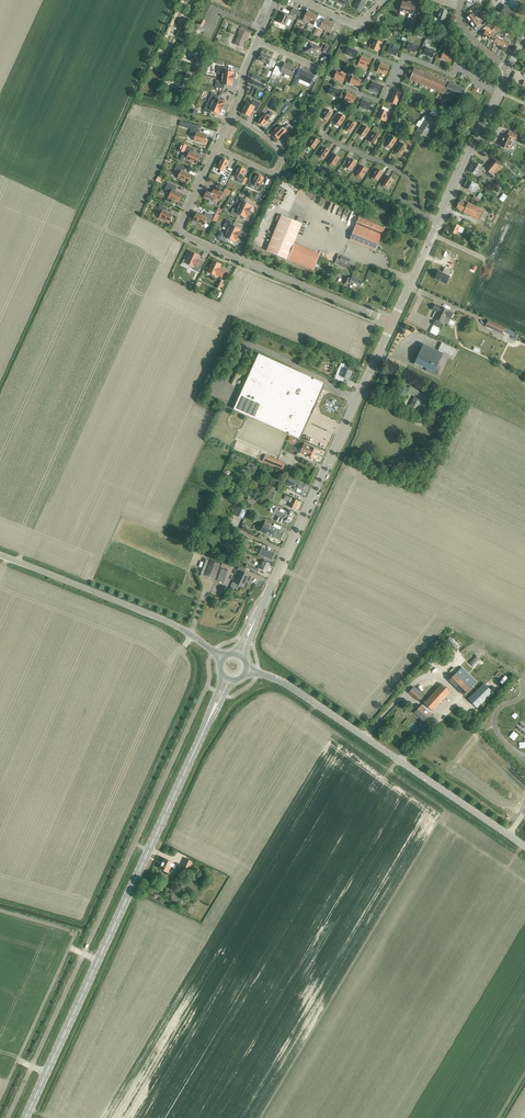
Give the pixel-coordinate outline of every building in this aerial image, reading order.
[(511,1),(510,1),(507,7),(504,5),(500,13),(515,20),(519,12),(516,11),(518,4),(517,4),(517,3),(516,2),(517,0),(512,0),(511,1)] [(361,12),(365,4),(357,1),(353,8),(361,12)] [(402,2),(400,11),(413,15),(416,4),(411,3),(411,5),(402,2)] [(447,11),(441,9),(442,8),(440,7),(439,9),(437,8),(436,11),(440,12),(438,19),(435,18),(433,23),(440,25),(442,21),(444,22),(447,11)] [(261,8),(255,19),(260,21),(265,10),(261,8)] [(470,23),(477,18),(476,17),(475,18),(472,14),(474,13),(472,10),(466,13),(468,16),(466,18),(470,23)] [(303,11),(299,20),(302,22),(303,20),(308,23),(312,14),(307,11),(306,13),(303,11)] [(281,13),(277,23),(285,26),(285,25),(289,26),(291,21),(288,19),(289,16),(281,13)] [(319,22),(320,19),(318,17),(312,14),(308,23),(313,25),(313,26),(316,28),(319,22)] [(477,18),(470,23),(474,29),(475,28),(477,31),(483,25),(481,24),(480,25),(477,21),(479,20),(477,18)] [(325,31),(329,22),(324,19),(323,20),(320,19),(319,22),(316,28),(319,29),(320,28),(325,31)] [(329,22),(325,31),(330,33),(329,36),(332,38),(335,32),(332,30),(334,24),(329,22)] [(488,40),(492,32),(490,31),(491,30),(487,28),(487,27),(486,26),(482,30),(479,35),(482,37),(488,40)] [(239,34),(234,44),(242,48),(247,37),(248,38),(250,34),(240,30),(238,33),(239,34)] [(494,43),(497,36),(493,34),(494,33),(492,32),(488,40),(494,43)] [(501,46),(504,37),(503,37),(502,38),(497,36),(494,43),(501,46)] [(504,37),(501,46),(507,48),(510,42),(505,40),(506,38),(504,37)] [(377,51),(381,43),(374,40),(371,49),(377,51)] [(309,43),(307,42),(306,43),(304,46),(304,47),(307,48),(305,51),(317,57),(320,51),(324,53),(327,46),(322,44),(321,48),(309,43)] [(406,49),(415,53),(418,46),(409,42),(406,49)] [(387,52),(396,56),(398,49),(399,47),(394,46),(393,47),(390,46),(387,52)] [(357,51),(348,48),(345,54),(354,58),(357,51)] [(423,54),(432,58),(434,51),(426,48),(423,54)] [(444,52),(441,59),(449,62),(452,56),(448,54),(449,52),(444,50),(444,52)] [(271,67),(273,68),(276,63),(274,62),(270,60),(272,57),(261,53),(258,60),(267,64),(266,67),(271,69),(271,67)] [(370,60),(361,57),(359,63),(358,65),(363,67),(363,65),(367,67),(370,60)] [(279,67),(275,75),(279,77),(281,72),(292,77),(295,69),(288,66),(289,65),(284,63),(282,69),(279,67)] [(389,67),(381,63),(378,70),(377,72),(382,74),(383,72),(386,74),(389,67)] [(222,78),(233,79),(234,75),(233,74),(233,72),(226,72),(226,68),(218,67),(217,74),(223,74),(222,78)] [(445,93),(460,100),(465,90),(415,68),(410,79),(444,95),(445,93)] [(302,71),(299,78),(311,84),(314,76),(302,71)] [(334,78),(343,82),(345,75),(346,74),(341,72),(341,73),(337,72),(334,78)] [(361,80),(353,77),(350,83),(358,87),(361,80)] [(233,84),(233,79),(222,78),(222,81),(216,81),(216,88),(218,88),(218,91),(223,93),(224,85),(232,85),(232,83),(233,84)] [(378,92),(381,85),(372,82),(370,88),(373,90),(373,92),(377,94),(378,92)] [(340,91),(331,87),(328,94),(337,97),(340,91)] [(394,90),(389,102),(396,105),(401,93),(394,90)] [(210,99),(208,102),(222,109),(224,105),(224,104),(224,102),(217,99),(219,96),(212,93),(210,99)] [(355,97),(347,94),(344,100),(344,102),(348,104),(349,102),(353,104),(355,97)] [(253,109),(256,111),(260,104),(254,100),(251,105),(247,103),(242,113),(243,113),(243,114),(245,115),(246,115),(249,117),(253,109)] [(371,104),(362,100),(360,107),(368,110),(371,104)] [(206,105),(204,111),(210,114),(212,111),(219,114),(220,113),(222,109),(208,102),(206,105)] [(434,107),(433,109),(428,105),(425,110),(431,113),(430,114),(436,117),(440,111),(434,107)] [(321,117),(327,121),(332,113),(327,109),(321,117)] [(381,110),(377,118),(384,121),(385,121),(387,117),(386,116),(387,112),(381,110)] [(271,122),(276,116),(270,112),(268,115),(264,113),(258,122),(259,123),(259,124),(261,125),(263,126),(268,120),(271,122)] [(334,122),(340,126),(345,118),(339,114),(334,122)] [(433,125),(431,124),(432,121),(425,116),(421,121),(420,120),(416,125),(420,128),(417,132),(424,136),(427,131),(428,132),(433,125)] [(345,129),(351,133),(356,125),(350,121),(345,129)] [(287,136),(293,129),(287,124),(283,128),(280,125),(272,133),(273,134),(273,135),(274,136),(275,136),(278,139),(284,133),(287,136)] [(359,133),(364,137),(370,129),(364,125),(359,133)] [(194,141),(205,144),(205,143),(206,142),(206,140),(206,139),(207,135),(199,133),(200,130),(191,128),(190,135),(195,136),(194,141)] [(369,140),(375,144),(380,136),(374,132),(369,140)] [(515,140),(517,136),(509,132),(507,136),(505,135),(500,146),(508,150),(513,139),(515,140)] [(385,144),(391,148),(396,140),(391,136),(385,144)] [(308,145),(314,149),(319,141),(313,137),(308,145)] [(396,151),(402,155),(407,147),(401,143),(396,151)] [(186,159),(196,164),(197,163),(198,163),(198,161),(198,160),(200,156),(193,153),(194,149),(182,144),(179,150),(188,155),(186,159)] [(318,155),(324,159),(329,151),(323,147),(318,155)] [(328,162),(334,166),(339,158),(334,154),(328,162)] [(222,158),(217,168),(221,170),(220,173),(224,175),(220,183),(225,185),(232,169),(228,168),(228,169),(225,168),(228,161),(226,160),(226,159),(224,159),(223,159),(222,158)] [(345,161),(343,165),(345,166),(351,170),(356,163),(351,159),(348,163),(345,161)] [(493,178),(494,177),(503,167),(494,160),(486,169),(481,166),(482,164),(477,161),(476,163),(470,171),(478,176),(482,170),(485,171),(484,172),(493,178)] [(177,179),(187,183),(187,182),(189,182),(190,180),(189,179),(191,175),(184,172),(185,168),(178,165),(175,171),(179,173),(177,179)] [(239,166),(234,176),(238,178),(237,181),(245,185),(247,179),(245,178),(242,176),(245,169),(243,168),(243,167),(241,167),(240,167),(239,166)] [(356,173),(362,177),(367,170),(361,166),(356,173)] [(372,177),(378,181),(383,173),(377,169),(372,177)] [(260,176),(258,175),(257,175),(256,174),(254,179),(251,177),(247,185),(251,187),(252,185),(256,186),(254,189),(260,192),(263,186),(260,184),(263,177),(260,176)] [(382,184),(388,188),(393,180),(387,176),(382,184)] [(469,181),(465,189),(473,193),(475,193),(478,185),(474,183),(469,181)] [(176,191),(177,188),(167,184),(164,191),(170,193),(167,198),(178,203),(183,194),(176,191)] [(204,196),(204,197),(210,200),(208,203),(212,205),(214,202),(216,198),(220,200),(223,194),(213,190),(212,193),(207,191),(206,193),(205,194),(204,195),(204,196)] [(472,199),(477,203),(483,195),(480,193),(477,198),(474,196),(472,199)] [(239,207),(249,212),(251,208),(250,208),(251,206),(244,202),(245,199),(239,196),(236,202),(240,204),(239,207)] [(467,203),(467,205),(459,202),(456,210),(482,221),(486,212),(467,203)] [(158,204),(155,211),(161,214),(159,218),(169,223),(169,222),(170,222),(171,220),(171,219),(173,215),(165,212),(167,208),(158,204)] [(247,216),(249,212),(239,207),(237,210),(233,209),(231,214),(237,217),(238,214),(245,218),(246,216),(247,216)] [(347,207),(343,213),(349,216),(352,211),(347,207)] [(218,211),(215,219),(220,221),(223,214),(218,211)] [(193,220),(193,221),(203,226),(205,221),(209,223),(212,216),(206,213),(204,217),(197,213),(195,217),(194,217),(193,219),(193,220)] [(281,215),(267,251),(287,260),(302,224),(281,215)] [(350,240),(375,250),(384,228),(359,218),(350,240)] [(228,231),(238,236),(240,232),(239,231),(240,230),(233,226),(234,223),(227,220),(224,225),(229,228),(228,231)] [(457,231),(462,233),(464,228),(453,223),(450,231),(453,233),(452,234),(454,235),(455,234),(456,235),(457,231)] [(236,240),(238,236),(228,231),(226,234),(221,232),(218,238),(226,242),(227,238),(234,242),(235,240),(236,240)] [(288,260),(313,270),(320,254),(295,243),(288,260)] [(187,259),(186,263),(193,267),(192,269),(196,270),(199,272),(203,262),(200,261),(197,259),(199,255),(191,252),(189,256),(188,256),(187,258),(187,259)] [(339,261),(347,265),(350,259),(341,256),(339,261)] [(209,265),(207,269),(209,270),(208,272),(216,276),(216,275),(222,277),(225,270),(221,269),(219,269),(221,265),(213,261),(211,266),(209,265)] [(438,271),(435,279),(446,284),(450,276),(449,276),(451,271),(444,268),(442,273),(438,271)] [(359,289),(363,281),(352,277),(351,279),(346,277),(344,283),(359,289)] [(217,284),(215,288),(220,290),(224,282),(220,280),(218,284),(217,284)] [(435,305),(432,310),(438,312),(435,319),(436,319),(435,321),(433,325),(440,328),(441,324),(442,322),(443,323),(446,316),(451,318),(453,314),(448,311),(441,307),(441,308),(435,305)] [(505,328),(488,320),(485,326),(502,334),(505,328)] [(439,350),(438,352),(435,351),(434,351),(431,349),(424,346),(421,353),(419,357),(417,357),(414,364),(421,367),(422,364),(433,369),(434,365),(437,367),(443,354),(441,354),(442,352),(452,356),(451,355),(454,349),(455,350),(455,349),(441,343),(442,344),(439,350),(438,349),(438,350),(439,350)] [(259,354),(233,409),(254,418),(272,426),(286,433),(287,431),(289,432),(288,434),(298,438),(299,438),(311,412),(311,411),(313,412),(314,411),(315,409),(312,408),(313,407),(322,388),(324,383),(314,378),(313,379),(311,379),(312,377),(298,371),(279,362),(259,354)] [(344,378),(348,380),(352,372),(344,368),(346,365),(341,363),(334,378),(343,382),(344,378)] [(424,393),(424,394),(410,388),(407,393),(415,397),(410,407),(417,410),(422,400),(427,402),(429,396),(424,393)] [(438,430),(442,432),(445,426),(440,424),(439,427),(436,425),(433,431),(437,433),(438,430)] [(300,452),(314,459),(318,450),(311,447),(304,444),(300,452)] [(268,456),(265,462),(283,469),(285,463),(268,456)] [(301,490),(303,491),(307,484),(283,473),(282,475),(289,478),(287,483),(298,488),(296,491),(300,493),(301,490)] [(286,495),(284,499),(289,502),(291,503),(290,507),(295,509),(299,501),(291,497),(291,498),(286,495)] [(277,507),(273,505),(273,507),(272,507),(271,508),(271,509),(271,510),(270,512),(278,515),(276,519),(276,520),(281,522),(282,522),(283,519),(289,522),(293,513),(287,510),(287,511),(277,507)] [(235,515),(243,518),(246,510),(238,507),(235,515)] [(261,531),(280,540),(284,533),(270,526),(272,523),(265,520),(261,531)] [(259,553),(257,556),(271,562),(275,553),(270,552),(268,551),(267,550),(262,548),(261,551),(260,554),(259,553)] [(204,558),(198,575),(203,577),(209,560),(204,558)] [(210,560),(204,575),(215,579),(221,564),(210,560)] [(266,572),(270,563),(263,560),(262,563),(260,562),(258,568),(260,569),(266,572)] [(247,564),(246,567),(250,569),(258,573),(259,570),(251,566),(247,564)] [(235,583),(243,587),(249,575),(244,573),(245,569),(239,566),(237,570),(240,571),(235,583)] [(221,568),(217,581),(223,583),(227,570),(221,568)] [(462,668),(449,680),(464,695),(476,683),(472,678),(462,668)] [(469,700),(477,708),(493,693),(484,684),(469,700)] [(415,713),(424,722),(450,693),(442,685),(415,713)] [(408,693),(419,702),(424,696),(413,687),(408,693)] [(172,867),(175,868),(177,865),(173,864),(174,863),(164,858),(160,869),(169,873),(172,867)] [(186,858),(182,866),(189,869),(193,861),(186,858)]
